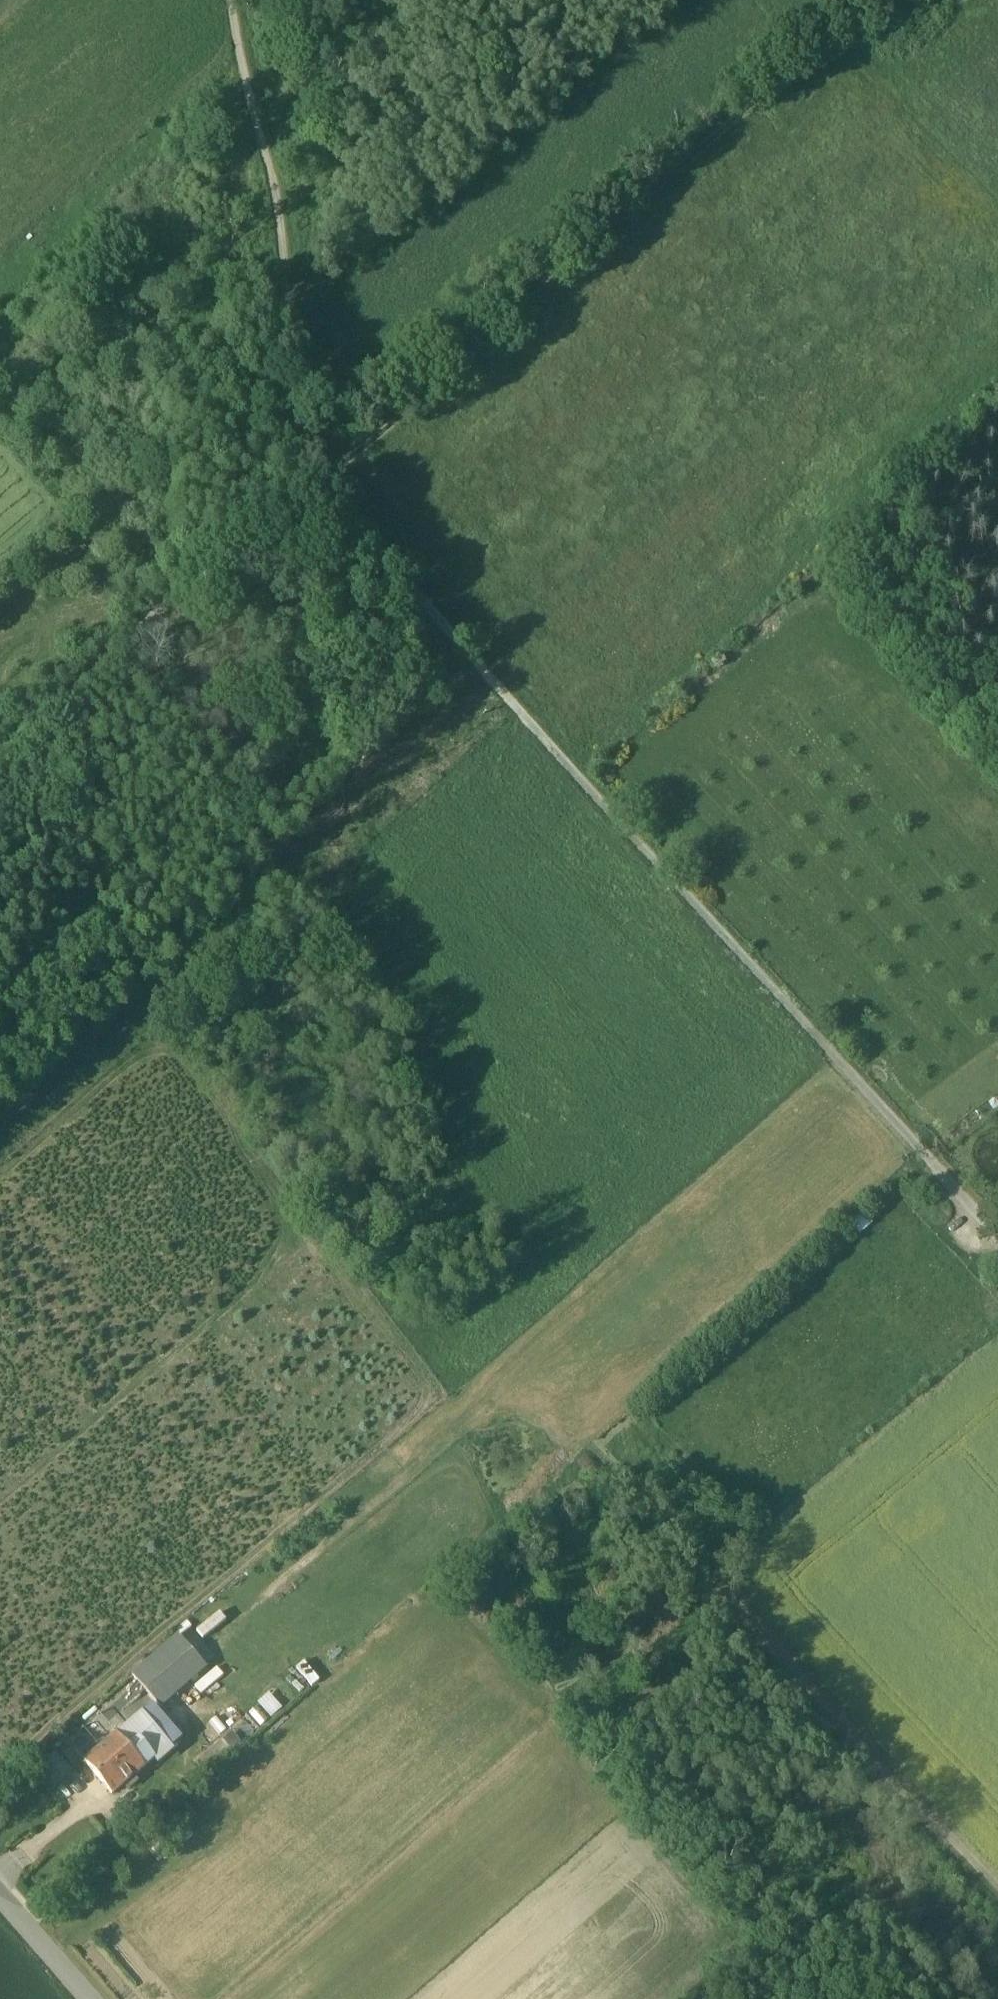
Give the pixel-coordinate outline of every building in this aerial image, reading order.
[(209,1607),(182,1631),(196,1648),(224,1624),(209,1607)] [(180,1639),(135,1678),(161,1708),(207,1668),(180,1639)] [(177,1741),(150,1711),(118,1738),(131,1753),(140,1745),(155,1762),(155,1761),(162,1762),(168,1757),(167,1750),(177,1741)] [(100,1717),(69,1744),(86,1765),(118,1738),(100,1717)] [(131,1753),(118,1738),(86,1765),(114,1797),(145,1770),(131,1753)] [(69,1744),(38,1770),(56,1791),(86,1765),(69,1744)] [(155,1762),(140,1745),(131,1753),(145,1770),(155,1762)]
